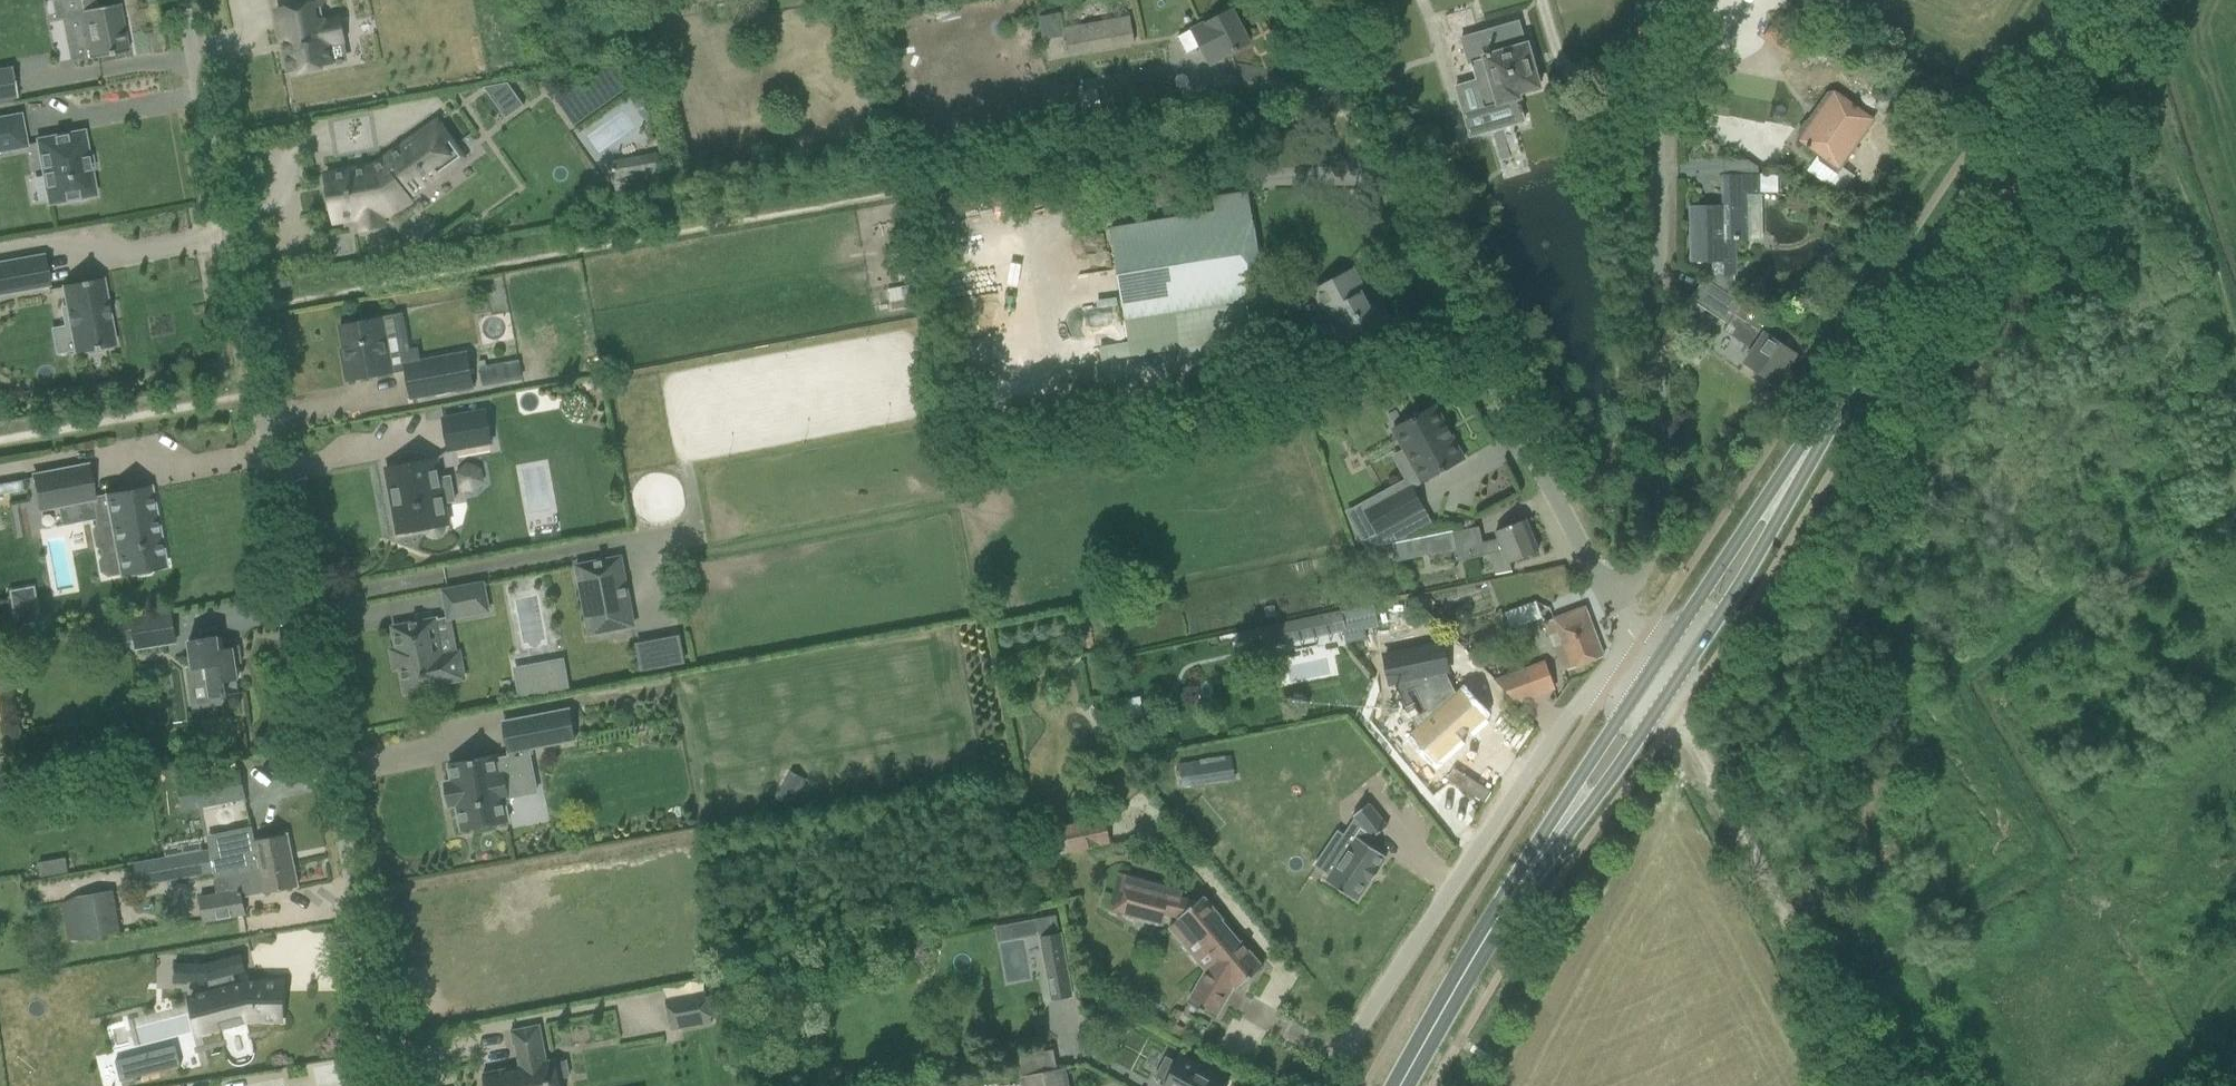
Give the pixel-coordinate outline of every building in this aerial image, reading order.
[(62,20),(70,63),(90,59),(128,52),(119,4),(96,8),(95,0),(80,0),(82,11),(81,11),(82,16),(62,20)] [(289,74),(332,66),(328,44),(344,41),(340,18),(324,22),(320,3),(324,2),(324,0),(306,0),(306,4),(277,9),(289,74)] [(1191,30),(1177,37),(1186,54),(1199,47),(1209,66),(1223,58),(1229,55),(1249,44),(1231,10),(1211,20),(1205,23),(1206,25),(1192,33),(1191,30)] [(1061,14),(1040,17),(1043,31),(1064,27),(1061,14)] [(1064,30),(1068,54),(1134,42),(1130,18),(1064,30)] [(1518,21),(1461,38),(1468,63),(1470,63),(1483,108),(1489,127),(1524,117),(1518,98),(1517,94),(1539,88),(1538,83),(1541,81),(1539,71),(1534,70),(1526,45),(1525,45),(1518,21)] [(0,69),(0,101),(16,98),(11,67),(0,69)] [(1082,91),(1080,92),(1086,127),(1174,111),(1168,76),(1098,89),(1101,104),(1084,107),(1082,91)] [(1875,107),(1889,116),(1908,86),(1895,77),(1875,107)] [(1838,173),(1847,159),(1874,120),(1858,109),(1859,108),(1835,92),(1814,122),(1805,122),(1799,130),(1800,140),(1818,154),(1820,153),(1821,161),(1838,173)] [(512,93),(495,105),(506,122),(524,109),(512,93)] [(26,147),(20,115),(0,119),(0,151),(26,147)] [(464,158),(438,121),(374,166),(326,175),(328,185),(323,186),(327,211),(332,210),(334,222),(359,217),(361,229),(383,226),(381,215),(394,213),(412,201),(408,196),(411,193),(412,195),(464,158)] [(38,141),(50,202),(72,198),(75,200),(84,198),(87,195),(93,194),(89,170),(89,169),(86,168),(85,160),(87,158),(86,157),(82,133),(38,141)] [(665,183),(660,155),(642,158),(647,186),(665,183)] [(1747,239),(1746,194),(1759,193),(1759,174),(1723,175),(1723,206),(1697,206),(1697,225),(1690,225),(1690,262),(1713,261),(1714,274),(1709,281),(1731,294),(1736,286),(1735,240),(1747,239)] [(1211,198),(1213,211),(1214,212),(1108,229),(1122,320),(1262,298),(1246,193),(1211,198)] [(48,285),(43,256),(0,263),(0,294),(48,285)] [(1353,269),(1312,291),(1343,349),(1386,324),(1385,321),(1386,317),(1381,307),(1377,306),(1375,303),(1370,306),(1363,293),(1365,292),(1353,269)] [(114,345),(102,279),(63,286),(66,307),(60,308),(68,353),(86,350),(89,353),(101,350),(104,347),(114,345)] [(1783,329),(1801,341),(1802,340),(1746,303),(1731,294),(1709,281),(1709,282),(1704,279),(1690,299),(1727,324),(1723,330),(1753,351),(1745,363),(1775,382),(1793,354),(1775,341),(1783,329)] [(340,326),(344,349),(341,350),(347,381),(393,372),(383,318),(340,326)] [(468,352),(403,363),(409,400),(474,389),(468,352)] [(1422,482),(1463,459),(1450,436),(1452,435),(1447,425),(1445,426),(1434,406),(1393,429),(1422,482)] [(487,410),(442,418),(447,449),(493,441),(487,410)] [(408,464),(386,468),(398,534),(420,530),(425,529),(427,533),(431,536),(436,537),(441,534),(444,530),(444,525),(448,524),(445,503),(455,501),(450,475),(440,477),(436,459),(408,464)] [(479,491),(484,467),(462,463),(458,487),(479,491)] [(86,465),(30,476),(37,512),(90,502),(94,525),(91,531),(93,547),(99,551),(100,557),(97,562),(98,574),(105,577),(165,566),(150,487),(93,498),(86,465)] [(0,484),(0,495),(23,491),(21,481),(0,484)] [(1370,549),(1384,546),(1377,534),(1423,508),(1411,487),(1353,518),(1370,549)] [(1458,560),(1490,553),(1503,550),(1508,563),(1538,551),(1525,519),(1495,531),(1498,539),(1483,543),(1479,526),(1393,544),(1397,562),(1456,550),(1458,560)] [(588,592),(596,636),(635,629),(622,556),(574,565),(579,594),(588,592)] [(443,591),(448,618),(451,618),(488,611),(483,583),(443,591)] [(1524,622),(1543,616),(1538,601),(1519,606),(1524,622)] [(1266,647),(1343,630),(1346,643),(1366,639),(1364,628),(1377,626),(1372,605),(1359,608),(1262,629),(1265,643),(1266,647)] [(1548,636),(1549,635),(1558,632),(1562,644),(1554,647),(1563,671),(1603,656),(1584,607),(1543,622),(1548,636)] [(171,612),(131,618),(136,649),(167,644),(166,636),(175,635),(171,612)] [(452,655),(441,657),(434,619),(393,627),(405,693),(422,690),(423,695),(428,698),(438,697),(441,692),(440,686),(447,685),(446,681),(457,679),(460,674),(457,658),(452,655)] [(1265,643),(1262,629),(1262,628),(1239,632),(1242,644),(1252,642),(1253,645),(1265,643)] [(208,707),(225,705),(224,696),(246,693),(246,692),(239,693),(232,648),(219,650),(217,636),(195,640),(188,641),(192,666),(185,667),(188,686),(205,684),(208,707)] [(687,665),(684,636),(638,639),(640,668),(687,665)] [(1441,644),(1385,656),(1390,682),(1393,682),(1412,678),(1432,719),(1414,735),(1436,758),(1482,716),(1460,693),(1457,696),(1444,671),(1447,670),(1447,669),(1445,669),(1443,662),(1445,662),(1441,644)] [(562,663),(516,672),(520,697),(567,688),(562,663)] [(1553,688),(1543,663),(1495,681),(1515,702),(1553,688)] [(449,807),(456,805),(461,830),(474,828),(475,833),(496,829),(495,824),(508,821),(504,798),(513,796),(509,772),(531,768),(528,748),(574,740),(569,710),(503,722),(509,752),(510,752),(511,757),(496,760),(496,756),(448,765),(452,781),(445,782),(449,807)] [(1178,764),(1182,787),(1235,778),(1231,756),(1178,764)] [(804,776),(789,768),(775,797),(790,804),(804,776)] [(196,780),(201,806),(245,797),(240,771),(196,780)] [(1326,881),(1356,901),(1370,880),(1371,881),(1378,870),(1377,870),(1386,857),(1366,843),(1370,837),(1371,839),(1387,826),(1368,803),(1353,816),(1354,818),(1359,823),(1348,840),(1351,843),(1326,881)] [(220,858),(212,859),(214,873),(215,878),(259,869),(293,862),(287,834),(254,841),(251,827),(215,835),(220,858)] [(1047,831),(1052,854),(1071,850),(1066,827),(1047,831)] [(210,850),(160,859),(164,882),(214,873),(212,859),(210,850)] [(160,859),(134,864),(138,887),(164,882),(160,859)] [(218,894),(198,898),(203,924),(244,917),(241,898),(249,896),(264,893),(264,894),(276,891),(298,887),(293,862),(259,869),(215,878),(218,894)] [(1164,913),(1178,917),(1177,918),(1178,919),(1169,927),(1183,944),(1198,939),(1218,963),(1204,988),(1198,985),(1188,1003),(1215,1018),(1233,985),(1236,989),(1262,967),(1241,943),(1240,944),(1221,920),(1222,919),(1202,896),(1196,902),(1180,898),(1182,890),(1120,874),(1111,909),(1161,922),(1164,913)] [(113,891),(76,898),(83,942),(120,936),(113,891)] [(1061,934),(1039,938),(1046,975),(1050,999),(1072,995),(1068,971),(1061,934)] [(1004,950),(1004,977),(1023,978),(1024,950),(1004,950)] [(175,963),(175,982),(207,982),(208,982),(215,1008),(195,1013),(200,1035),(252,1022),(281,1022),(281,981),(247,981),(236,984),(234,975),(246,972),(241,953),(205,963),(175,963)] [(671,1030),(712,1022),(706,992),(665,999),(671,1030)] [(558,1080),(571,1078),(567,1055),(542,1060),(541,1056),(545,1055),(539,1025),(511,1031),(513,1045),(515,1045),(520,1066),(483,1074),(485,1085),(560,1085),(558,1080)] [(125,1079),(125,1080),(167,1069),(167,1068),(163,1051),(121,1062),(125,1079)] [(1228,1082),(1181,1057),(1177,1064),(1165,1057),(1154,1077),(1165,1082),(1163,1085),(1226,1085),(1228,1082)] [(1065,1068),(1020,1076),(1021,1085),(1069,1085),(1065,1068)]
